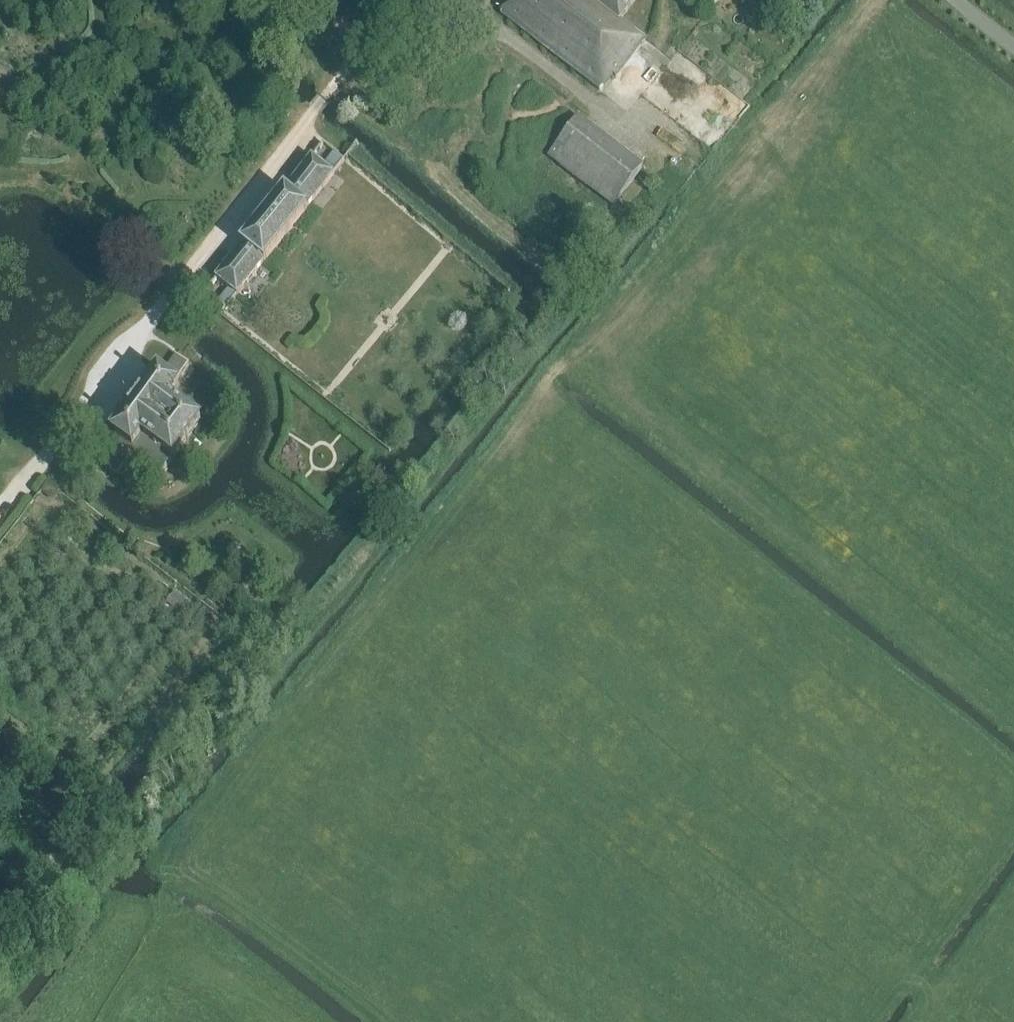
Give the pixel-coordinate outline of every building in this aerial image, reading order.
[(502,15),(601,92),(602,90),(613,77),(616,79),(646,39),(620,20),(621,19),(596,0),(511,0),(502,15)] [(621,19),(636,0),(596,0),(621,19)] [(600,219),(612,205),(642,168),(579,119),(538,172),(600,219)] [(323,144),(314,157),(313,156),(287,190),(286,190),(241,246),(215,279),(216,280),(205,293),(224,308),(236,296),(237,297),(256,273),(263,264),(308,208),(308,207),(315,199),(334,174),(343,161),(323,144)] [(102,465),(118,477),(132,457),(159,477),(201,421),(170,398),(179,386),(175,384),(189,365),(177,356),(162,374),(158,371),(112,433),(121,440),(102,465)]
